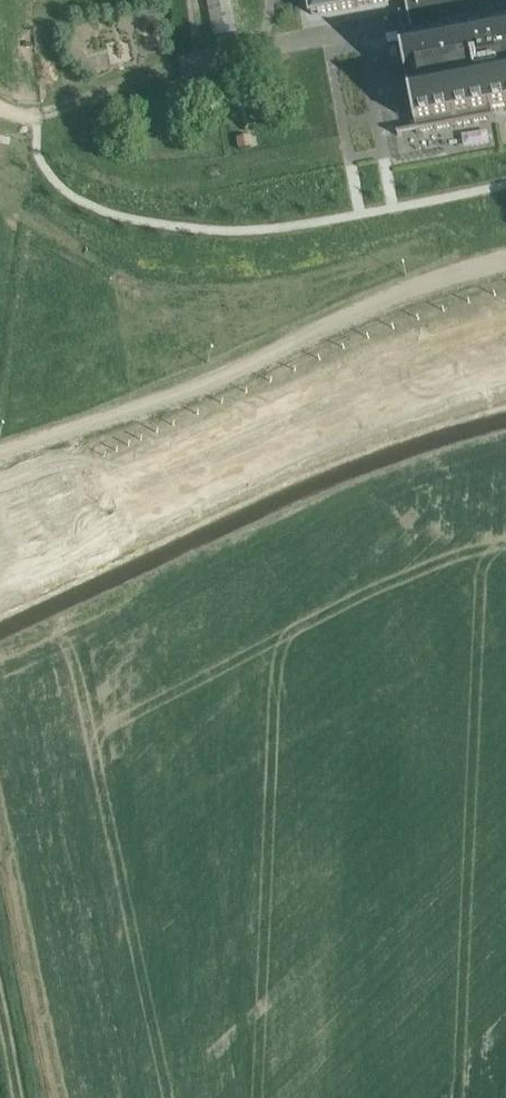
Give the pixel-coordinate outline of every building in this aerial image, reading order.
[(312,14),(389,0),(309,0),(312,14)] [(413,42),(402,44),(400,44),(407,79),(409,79),(408,78),(411,78),(413,87),(410,87),(410,86),(408,87),(416,130),(398,133),(398,135),(495,117),(495,115),(493,115),(491,107),(505,105),(505,0),(405,0),(413,42)] [(249,137),(236,139),(238,148),(251,146),(249,137)]
